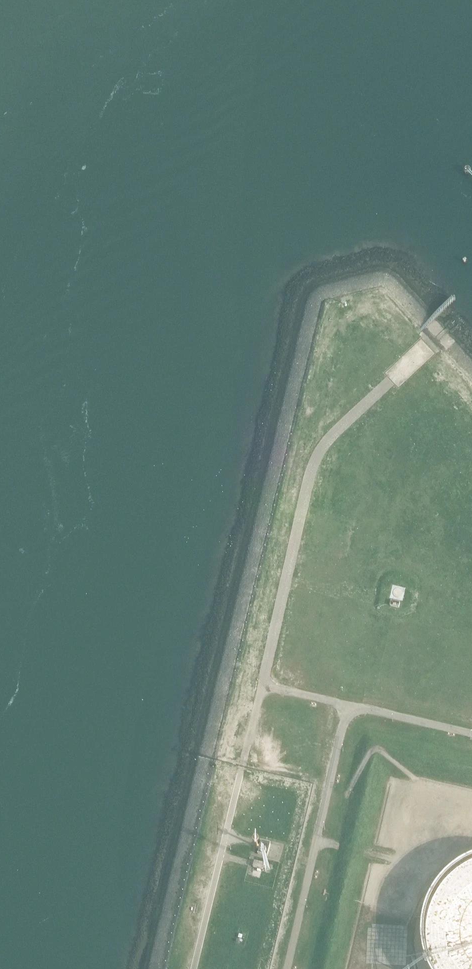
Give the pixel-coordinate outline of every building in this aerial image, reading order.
[(271,843),(261,841),(261,842),(260,845),(259,846),(258,846),(257,846),(256,847),(257,847),(257,848),(258,848),(259,850),(258,853),(258,854),(268,856),(271,843)] [(263,869),(264,864),(254,861),(253,867),(263,869)] [(471,871),(449,887),(434,910),(428,937),(431,964),(434,968),(471,968),(471,871)]
